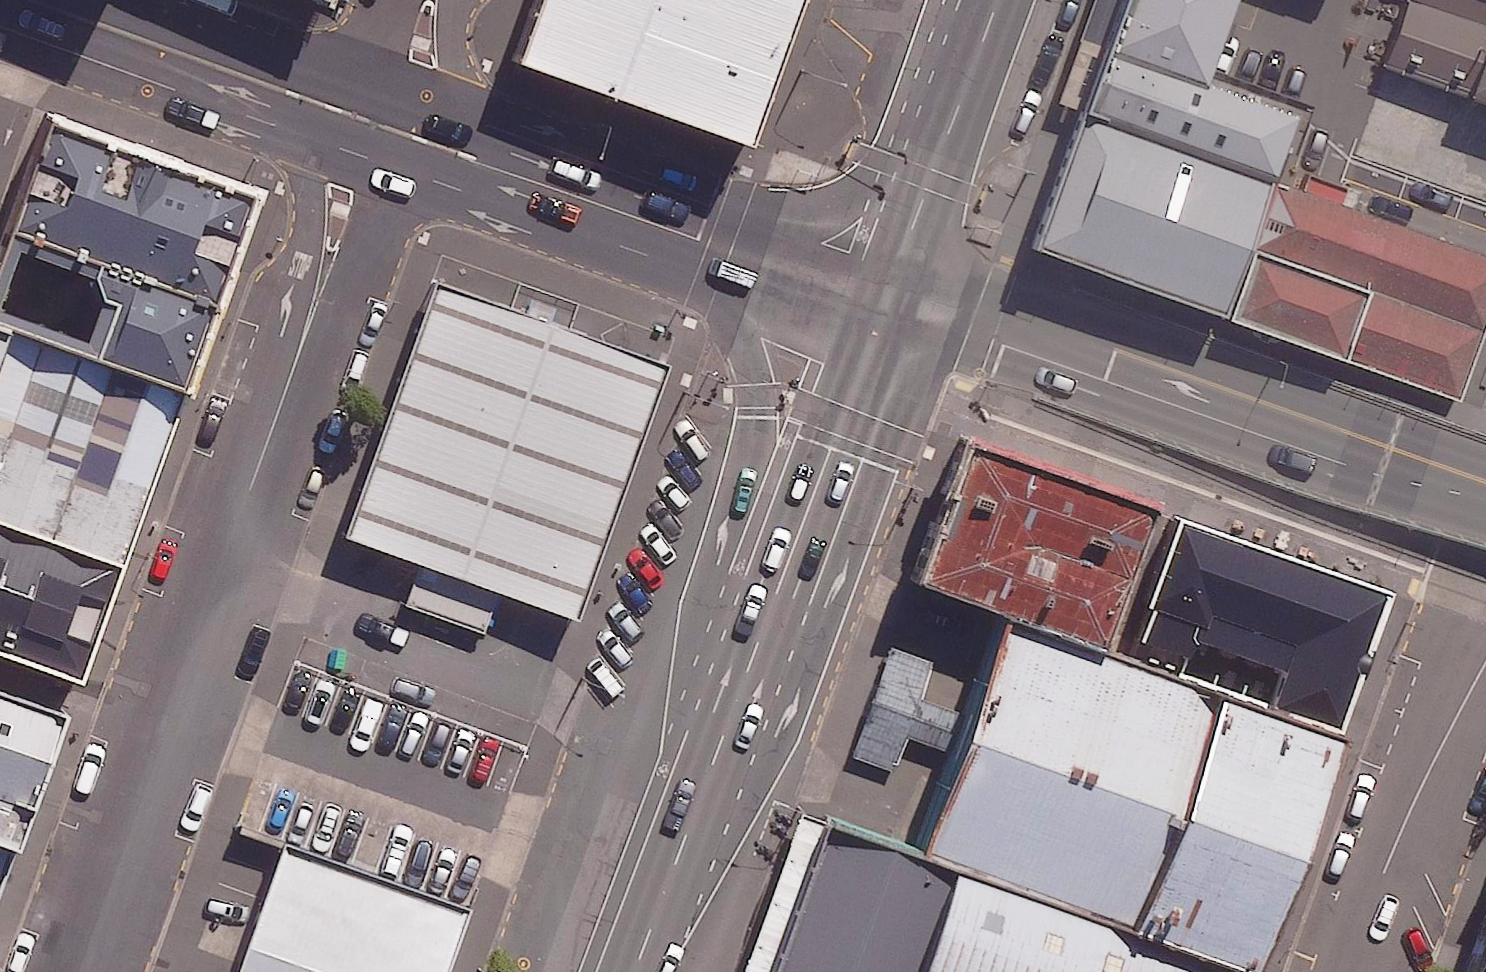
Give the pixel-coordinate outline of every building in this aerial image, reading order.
[(788,0),(543,0),(524,53),(739,132),(788,0)] [(1272,179),(1296,110),(1204,77),(1232,0),(1117,0),(1078,109),(1272,179)] [(1384,66),(1485,102),(1485,0),(1407,0),(1384,66)] [(1385,83),(1358,151),(1485,203),(1485,123),(1385,83)] [(1272,179),(1078,109),(1029,244),(1223,314),(1272,179)] [(180,375),(250,180),(55,110),(0,264),(0,311),(180,375)] [(1223,314),(1457,398),(1485,317),(1485,255),(1272,179),(1223,314)] [(664,364),(430,280),(339,534),(418,562),(403,604),(481,632),(496,592),(573,620),(664,364)] [(116,552),(180,375),(0,311),(0,510),(116,552)] [(1148,502),(961,437),(910,581),(995,609),(1097,647),(1148,502)] [(116,552),(0,510),(0,629),(78,657),(116,552)] [(1385,591),(1176,521),(1129,659),(1182,679),(1196,638),(1283,667),(1268,710),(1332,734),(1385,591)] [(918,853),(951,865),(1249,971),(1253,971),(1332,734),(1268,710),(1182,679),(1129,659),(1097,647),(995,609),(918,853)] [(37,839),(88,697),(0,665),(0,826),(37,839)] [(951,865),(918,853),(826,820),(771,971),(912,971),(951,865)] [(2,936),(37,839),(0,826),(0,935),(2,936)] [(281,835),(233,971),(442,971),(468,900),(281,835)] [(951,865),(912,971),(1249,971),(951,865)] [(1469,971),(1485,971),(1485,926),(1469,971)]
